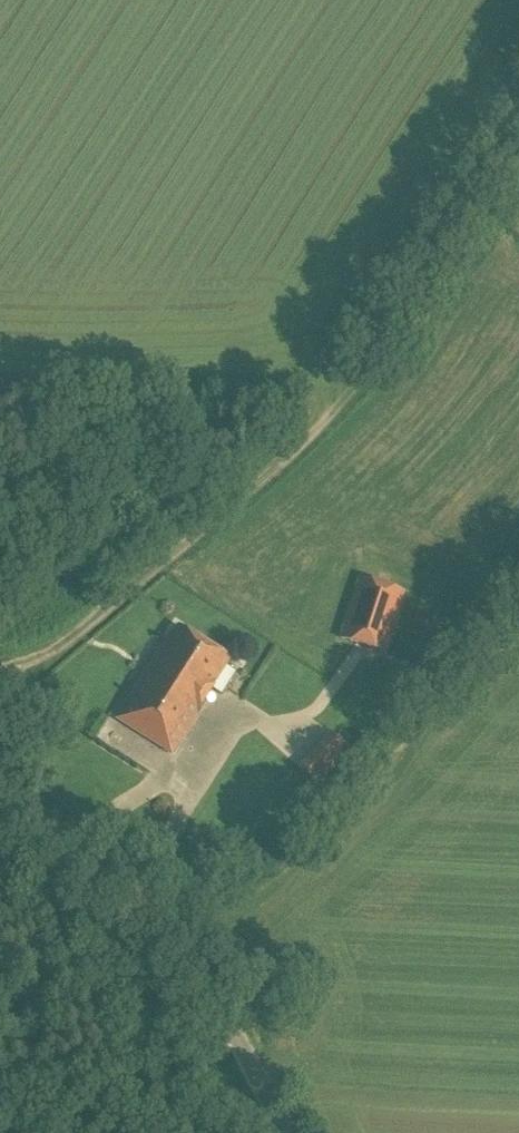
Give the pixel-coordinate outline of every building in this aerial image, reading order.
[(384,653),(403,600),(405,592),(360,579),(340,639),(349,643),(349,644),(373,651),(374,650),(384,653)] [(226,661),(176,629),(161,652),(158,651),(115,719),(170,754),(201,705),(199,704),(226,661)] [(323,775),(336,752),(323,744),(310,768),(323,775)]
